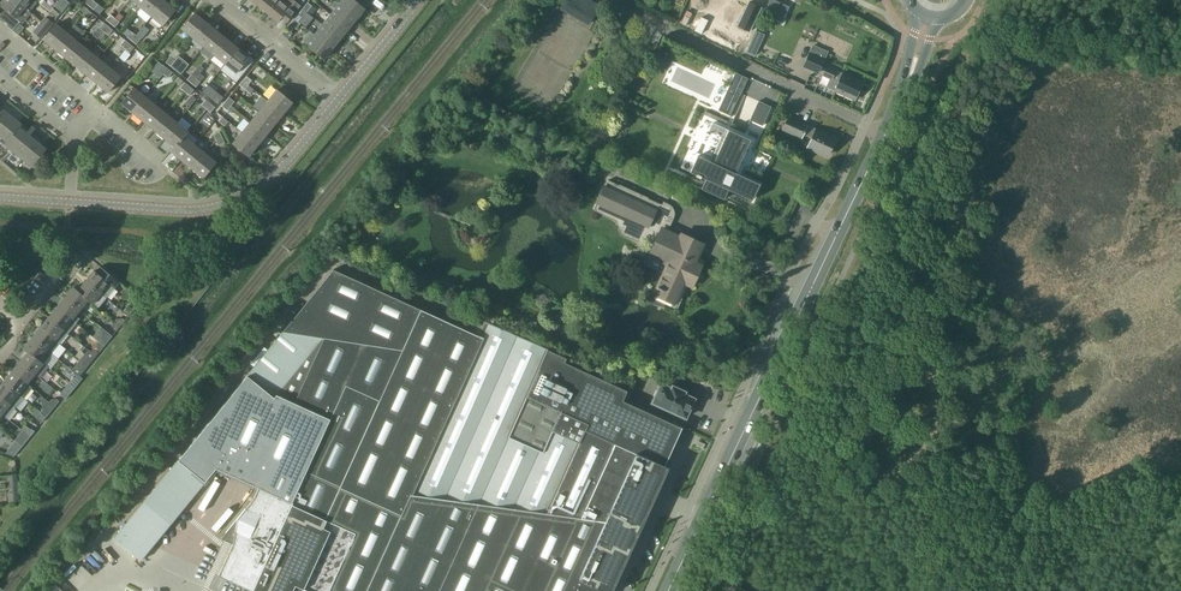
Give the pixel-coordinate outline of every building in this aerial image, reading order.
[(8,25),(6,26),(12,31),(19,22),(15,18),(24,8),(13,0),(2,0),(0,3),(0,6),(0,7),(0,18),(8,25)] [(24,8),(28,12),(37,2),(34,0),(13,0),(24,8)] [(65,8),(69,2),(66,0),(59,0),(57,2),(65,8)] [(98,4),(94,0),(89,6),(94,10),(98,4)] [(164,0),(146,0),(141,7),(151,16),(164,0)] [(164,0),(151,16),(162,25),(175,9),(164,0)] [(278,0),(261,0),(257,4),(268,13),(278,0)] [(268,13),(278,21),(282,17),(287,21),(297,10),(291,5),(295,0),(278,0),(268,13)] [(335,1),(339,4),(357,19),(361,13),(364,15),(368,10),(365,8),(363,6),(368,0),(335,0),(335,1)] [(598,6),(588,0),(565,0),(564,2),(591,18),(598,6)] [(719,3),(736,11),(740,3),(742,3),(743,0),(721,0),(719,3)] [(774,0),(769,0),(763,13),(782,22),(789,7),(774,0)] [(335,9),(331,14),(348,29),(351,31),(354,26),(352,24),(357,19),(339,4),(335,1),(331,6),(335,9)] [(62,12),(65,8),(57,2),(54,6),(62,12)] [(308,2),(303,8),(306,12),(311,5),(307,2),(308,2)] [(752,2),(741,26),(753,32),(764,8),(752,2)] [(78,10),(82,14),(87,9),(82,5),(78,10)] [(294,18),(300,23),(298,22),(306,12),(303,8),(294,18)] [(92,12),(87,9),(82,14),(87,18),(92,12)] [(549,11),(532,51),(539,54),(528,80),(551,90),(561,66),(565,67),(570,55),(569,54),(580,29),(558,19),(560,16),(549,11)] [(193,38),(206,22),(195,13),(182,28),(193,38)] [(106,19),(111,23),(115,18),(110,14),(106,19)] [(322,24),(340,39),(345,33),(347,35),(351,31),(348,29),(331,14),(322,24)] [(40,21),(48,28),(53,22),(44,16),(40,21)] [(119,21),(115,18),(111,23),(115,27),(119,21)] [(297,27),(300,23),(294,18),(291,22),(297,27)] [(31,32),(40,38),(48,28),(40,21),(31,32)] [(99,28),(104,32),(108,26),(104,22),(99,28)] [(203,46),(216,30),(206,22),(193,38),(203,46)] [(53,48),(66,32),(55,24),(43,39),(53,48)] [(336,44),(340,39),(322,24),(314,34),(335,51),(338,47),(336,44)] [(113,29),(108,26),(104,32),(108,35),(113,29)] [(214,55),(227,39),(216,30),(203,46),(214,55)] [(127,36),(132,40),(136,35),(131,31),(127,36)] [(306,44),(324,59),(328,53),(331,55),(335,51),(314,34),(310,31),(303,40),(307,43),(306,44)] [(64,57),(77,41),(66,32),(53,48),(64,57)] [(132,40),(136,44),(141,38),(136,35),(132,40)] [(120,45),(125,49),(129,43),(125,39),(120,45)] [(225,64),(238,48),(227,39),(214,55),(225,64)] [(75,66),(88,50),(77,41),(64,57),(75,66)] [(759,45),(751,41),(746,52),(754,56),(759,45)] [(129,43),(125,49),(120,54),(125,58),(134,47),(129,43)] [(809,53),(803,66),(817,73),(827,52),(813,45),(810,53),(809,53)] [(225,64),(221,69),(232,78),(236,81),(235,82),(236,83),(237,81),(255,60),(255,59),(254,59),(253,60),(249,57),(238,48),(225,64)] [(86,74),(99,59),(88,50),(75,66),(86,74)] [(170,56),(166,62),(170,66),(175,60),(170,56)] [(97,83),(109,67),(99,59),(86,74),(97,83)] [(175,60),(170,66),(175,69),(179,64),(175,60)] [(159,70),(163,74),(168,68),(163,65),(159,70)] [(836,70),(825,66),(821,75),(832,79),(839,82),(835,91),(854,100),(862,84),(843,75),(835,71),(836,70)] [(109,67),(97,83),(108,92),(120,76),(109,67)] [(172,72),(168,68),(163,74),(168,78),(172,72)] [(187,79),(191,83),(196,77),(191,74),(187,79)] [(243,80),(248,85),(252,80),(246,76),(243,80)] [(196,77),(191,83),(196,87),(200,81),(196,77)] [(243,80),(239,85),(244,89),(248,85),(243,80)] [(180,88),(184,91),(189,86),(185,82),(180,88)] [(184,91),(189,95),(194,89),(189,86),(184,91)] [(132,112),(144,96),(133,87),(121,103),(132,112)] [(730,115),(741,93),(728,87),(717,109),(730,115)] [(277,89),(268,100),(283,113),(292,102),(277,89)] [(218,104),(222,99),(218,95),(213,101),(218,104)] [(142,120),(155,105),(144,96),(132,112),(142,120)] [(225,101),(231,106),(234,101),(229,97),(225,101)] [(263,105),(259,111),(275,124),(283,113),(268,100),(264,97),(260,102),(263,105)] [(201,105),(206,109),(210,103),(206,99),(201,105)] [(225,101),(221,106),(227,110),(231,106),(225,101)] [(210,103),(206,109),(210,112),(215,107),(210,103)] [(762,103),(753,122),(762,126),(771,107),(762,103)] [(153,129),(166,113),(155,105),(142,120),(153,129)] [(1,112),(0,111),(0,135),(7,141),(5,144),(32,166),(46,149),(20,127),(22,124),(3,109),(1,112)] [(266,134),(275,124),(259,111),(250,122),(266,134)] [(695,175),(695,176),(699,178),(700,177),(705,179),(701,189),(723,199),(728,189),(752,200),(759,184),(739,175),(758,135),(745,129),(740,141),(727,135),(732,123),(706,111),(680,168),(695,175)] [(164,138),(177,122),(166,113),(153,129),(164,138)] [(787,116),(781,130),(801,139),(803,134),(811,138),(807,148),(816,152),(817,151),(827,155),(833,141),(824,137),(825,135),(815,131),(816,129),(808,125),(787,116)] [(228,121),(223,117),(219,121),(224,126),(228,121)] [(180,142),(185,136),(188,132),(177,122),(164,138),(174,146),(178,140),(180,142)] [(257,145),(266,134),(250,122),(241,132),(257,145)] [(213,134),(216,140),(222,137),(220,131),(213,134)] [(248,156),(257,145),(241,132),(232,143),(248,156)] [(181,160),(195,144),(185,136),(180,142),(178,140),(174,146),(170,151),(181,160)] [(216,140),(218,145),(225,142),(222,137),(216,140)] [(192,169),(205,153),(195,144),(181,160),(192,169)] [(205,153),(192,169),(203,178),(216,162),(205,153)] [(663,201),(661,204),(648,198),(648,197),(618,184),(618,185),(607,180),(604,186),(603,186),(596,203),(598,203),(595,209),(617,219),(622,232),(640,241),(642,237),(655,243),(648,259),(646,258),(643,258),(643,259),(642,261),(642,262),(643,263),(656,270),(655,271),(657,272),(657,274),(657,275),(657,276),(661,278),(654,293),(673,302),(674,301),(673,300),(679,286),(678,285),(680,281),(685,283),(692,286),(701,265),(694,262),(702,244),(701,244),(701,245),(699,250),(694,247),(697,242),(690,239),(690,240),(680,235),(681,234),(668,229),(673,218),(674,215),(674,213),(674,211),(673,208),(672,206),(670,205),(668,203),(663,201)] [(141,561),(217,469),(259,488),(226,534),(235,538),(219,576),(251,590),(608,590),(682,428),(623,401),(628,391),(565,363),(567,359),(480,313),(473,333),(333,263),(121,530),(141,561)] [(98,275),(93,271),(85,282),(106,299),(119,283),(102,269),(98,275)] [(98,308),(106,299),(85,282),(77,291),(73,287),(73,288),(92,304),(92,303),(98,308)] [(92,304),(73,288),(64,298),(79,310),(87,301),(92,304)] [(64,298),(56,309),(75,324),(76,323),(80,318),(75,315),(79,310),(64,298)] [(67,334),(75,324),(56,309),(48,318),(67,334)] [(59,344),(67,334),(48,318),(40,328),(59,344)] [(114,321),(120,326),(125,320),(122,318),(117,319),(114,321)] [(51,354),(59,344),(40,328),(32,338),(51,354)] [(43,363),(51,354),(32,338),(23,348),(47,367),(48,366),(43,363)] [(97,342),(103,347),(108,340),(106,338),(100,339),(97,342)] [(39,377),(47,367),(23,348),(23,349),(27,352),(20,361),(35,373),(39,377)] [(84,354),(79,360),(87,366),(92,360),(84,354)] [(71,370),(76,374),(79,377),(83,371),(87,366),(79,360),(71,370)] [(27,383),(35,373),(20,361),(12,371),(27,383)] [(32,387),(27,383),(12,371),(4,381),(24,397),(32,387)] [(70,381),(68,384),(74,389),(82,379),(79,377),(76,374),(70,381)] [(24,397),(4,381),(0,386),(0,395),(15,408),(24,397)] [(684,392),(672,386),(671,388),(661,384),(658,390),(656,389),(653,395),(655,396),(652,402),(685,417),(688,411),(690,412),(693,406),(691,405),(693,399),(683,394),(684,392)] [(15,408),(0,395),(0,413),(2,414),(7,418),(15,408)] [(41,411),(47,416),(55,406),(49,401),(41,411)] [(39,420),(42,422),(47,416),(41,411),(38,415),(39,420)] [(32,429),(29,429),(24,425),(20,429),(24,432),(30,437),(35,431),(32,429)] [(13,457),(14,455),(17,452),(9,448),(6,452),(5,454),(13,457)]
